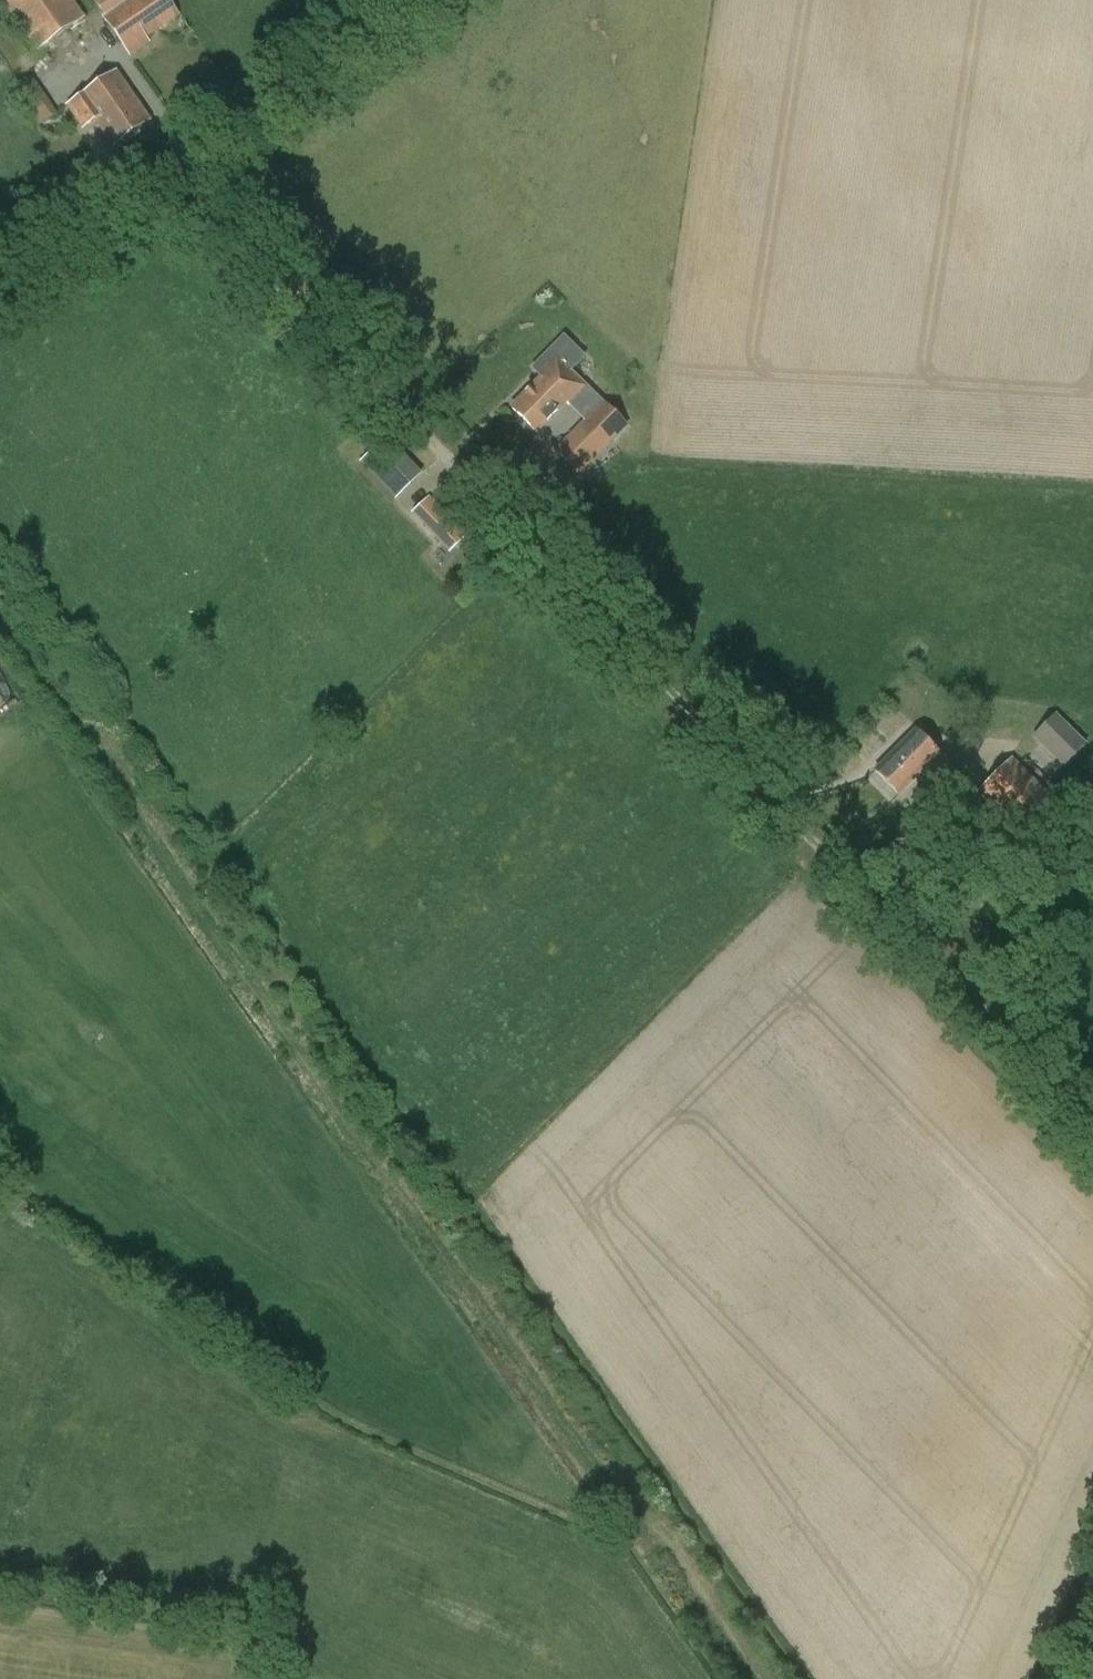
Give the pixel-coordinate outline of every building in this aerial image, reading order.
[(37,51),(84,18),(72,0),(2,0),(37,51)] [(168,0),(95,0),(105,15),(103,17),(130,57),(150,43),(147,39),(180,16),(168,0)] [(84,129),(97,120),(115,146),(149,122),(114,73),(68,106),(84,129)] [(57,113),(33,77),(14,89),(38,125),(57,113)] [(539,381),(512,408),(536,432),(565,402),(583,385),(571,373),(559,361),(541,379),(539,381)] [(584,421),(555,451),(579,476),(625,428),(627,426),(626,426),(602,402),(584,421)] [(564,404),(554,415),(567,427),(577,416),(564,404)] [(401,502),(422,485),(389,445),(369,462),(401,502)] [(415,511),(445,544),(460,530),(430,497),(415,511)] [(1032,737),(1064,768),(1087,745),(1055,714),(1032,737)] [(874,770),(898,795),(921,773),(940,794),(960,775),(918,730),(874,770)] [(1012,758),(976,795),(1016,834),(1052,798),(1012,758)] [(959,811),(983,835),(998,820),(974,797),(959,811)]
